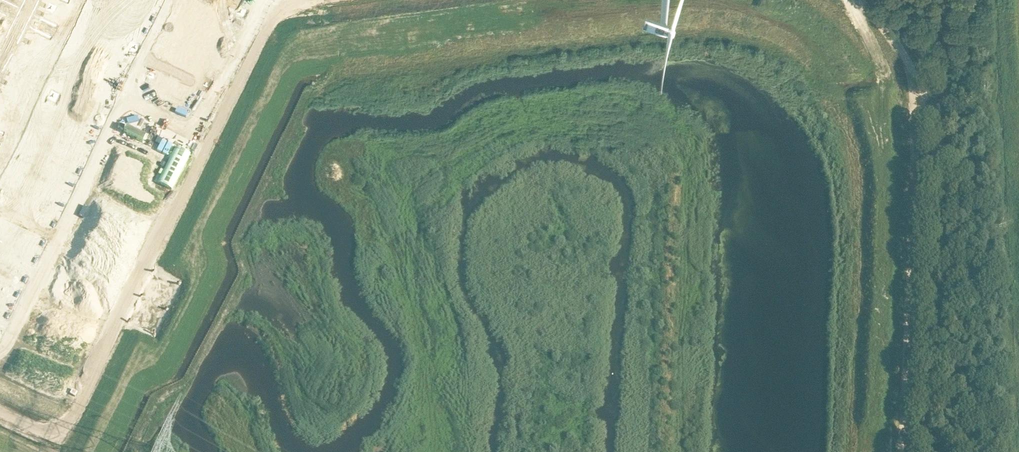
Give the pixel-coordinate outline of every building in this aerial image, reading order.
[(181,2),(155,55),(174,64),(191,30),(189,29),(198,10),(181,2)] [(57,109),(51,119),(59,123),(64,112),(57,109)] [(51,119),(46,130),(54,134),(59,123),(51,119)]
